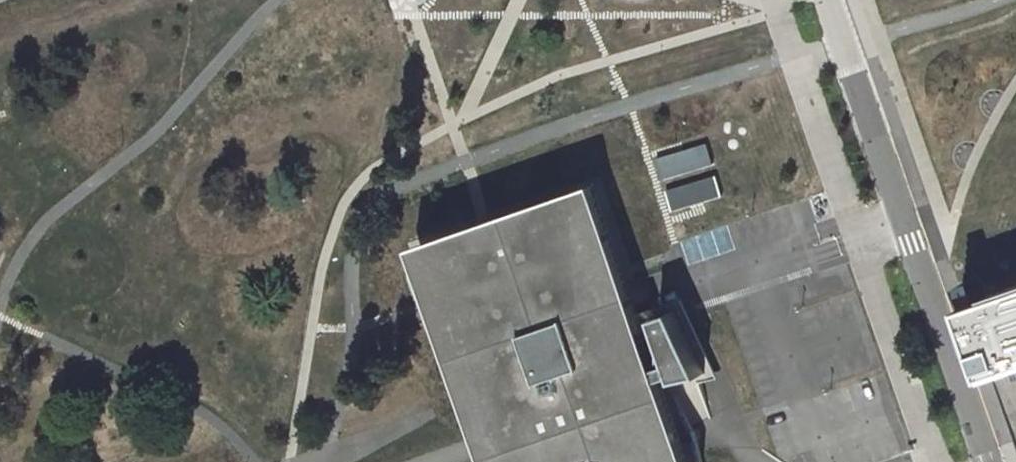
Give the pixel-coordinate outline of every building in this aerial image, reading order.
[(664,179),(712,165),(706,144),(658,158),(664,179)] [(673,209),(723,194),(716,174),(667,190),(673,209)] [(586,207),(583,208),(529,227),(527,227),(512,233),(500,237),(498,237),(493,239),(474,246),(464,249),(441,257),(470,342),(492,407),(502,403),(509,423),(494,428),(498,439),(502,451),(517,446),(521,457),(511,460),(511,461),(674,461),(667,441),(654,405),(650,393),(646,382),(645,378),(643,373),(636,351),(641,349),(636,334),(631,336),(629,328),(633,327),(619,287),(614,289),(586,207)] [(967,308),(998,396),(1015,391),(1015,291),(967,308)] [(711,378),(679,306),(648,317),(664,365),(643,373),(646,382),(665,376),(668,384),(695,377),(697,381),(711,378)]
